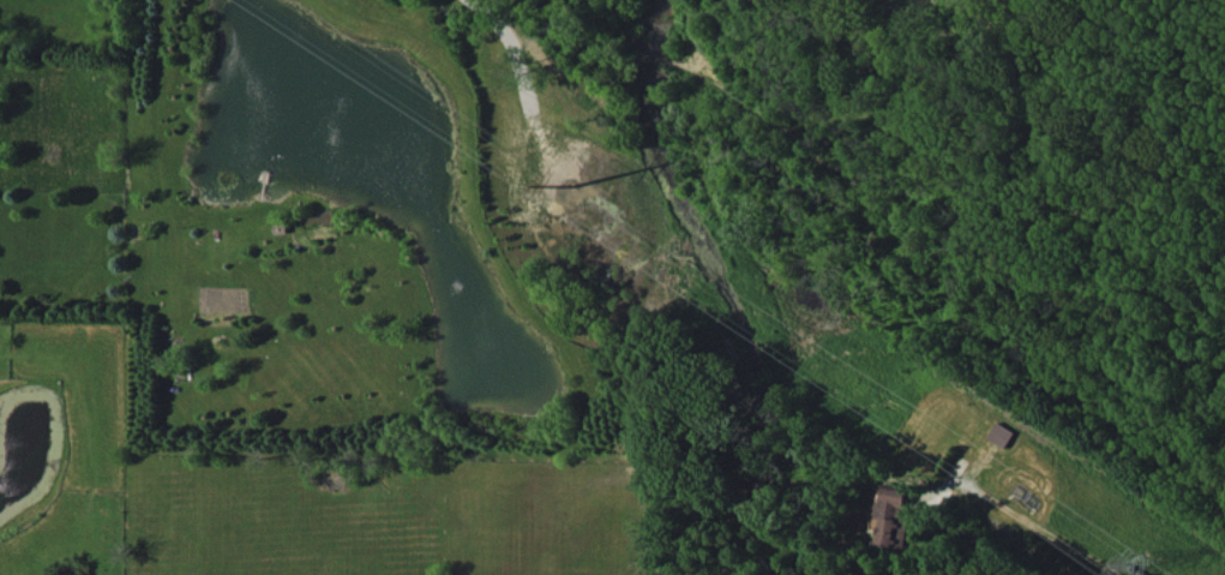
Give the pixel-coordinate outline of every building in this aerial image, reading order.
[(882,517),(878,544),(908,548),(912,519),(907,519),(912,486),(888,482),(886,502),(880,501),(878,516),(882,517)]
